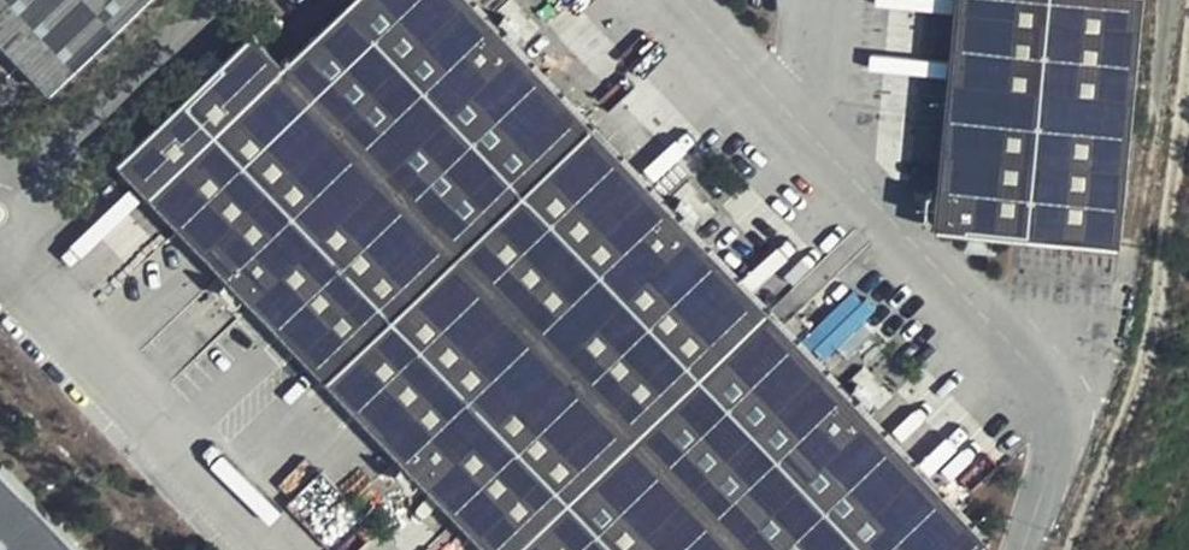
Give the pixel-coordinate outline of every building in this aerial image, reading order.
[(51,93),(150,0),(0,0),(0,40),(51,93)] [(474,0),(345,0),(282,61),(252,31),(122,153),(500,549),(978,549),(990,538),(474,0)] [(943,223),(1123,237),(1140,0),(959,0),(943,223)] [(0,464),(0,549),(82,549),(0,464)]
